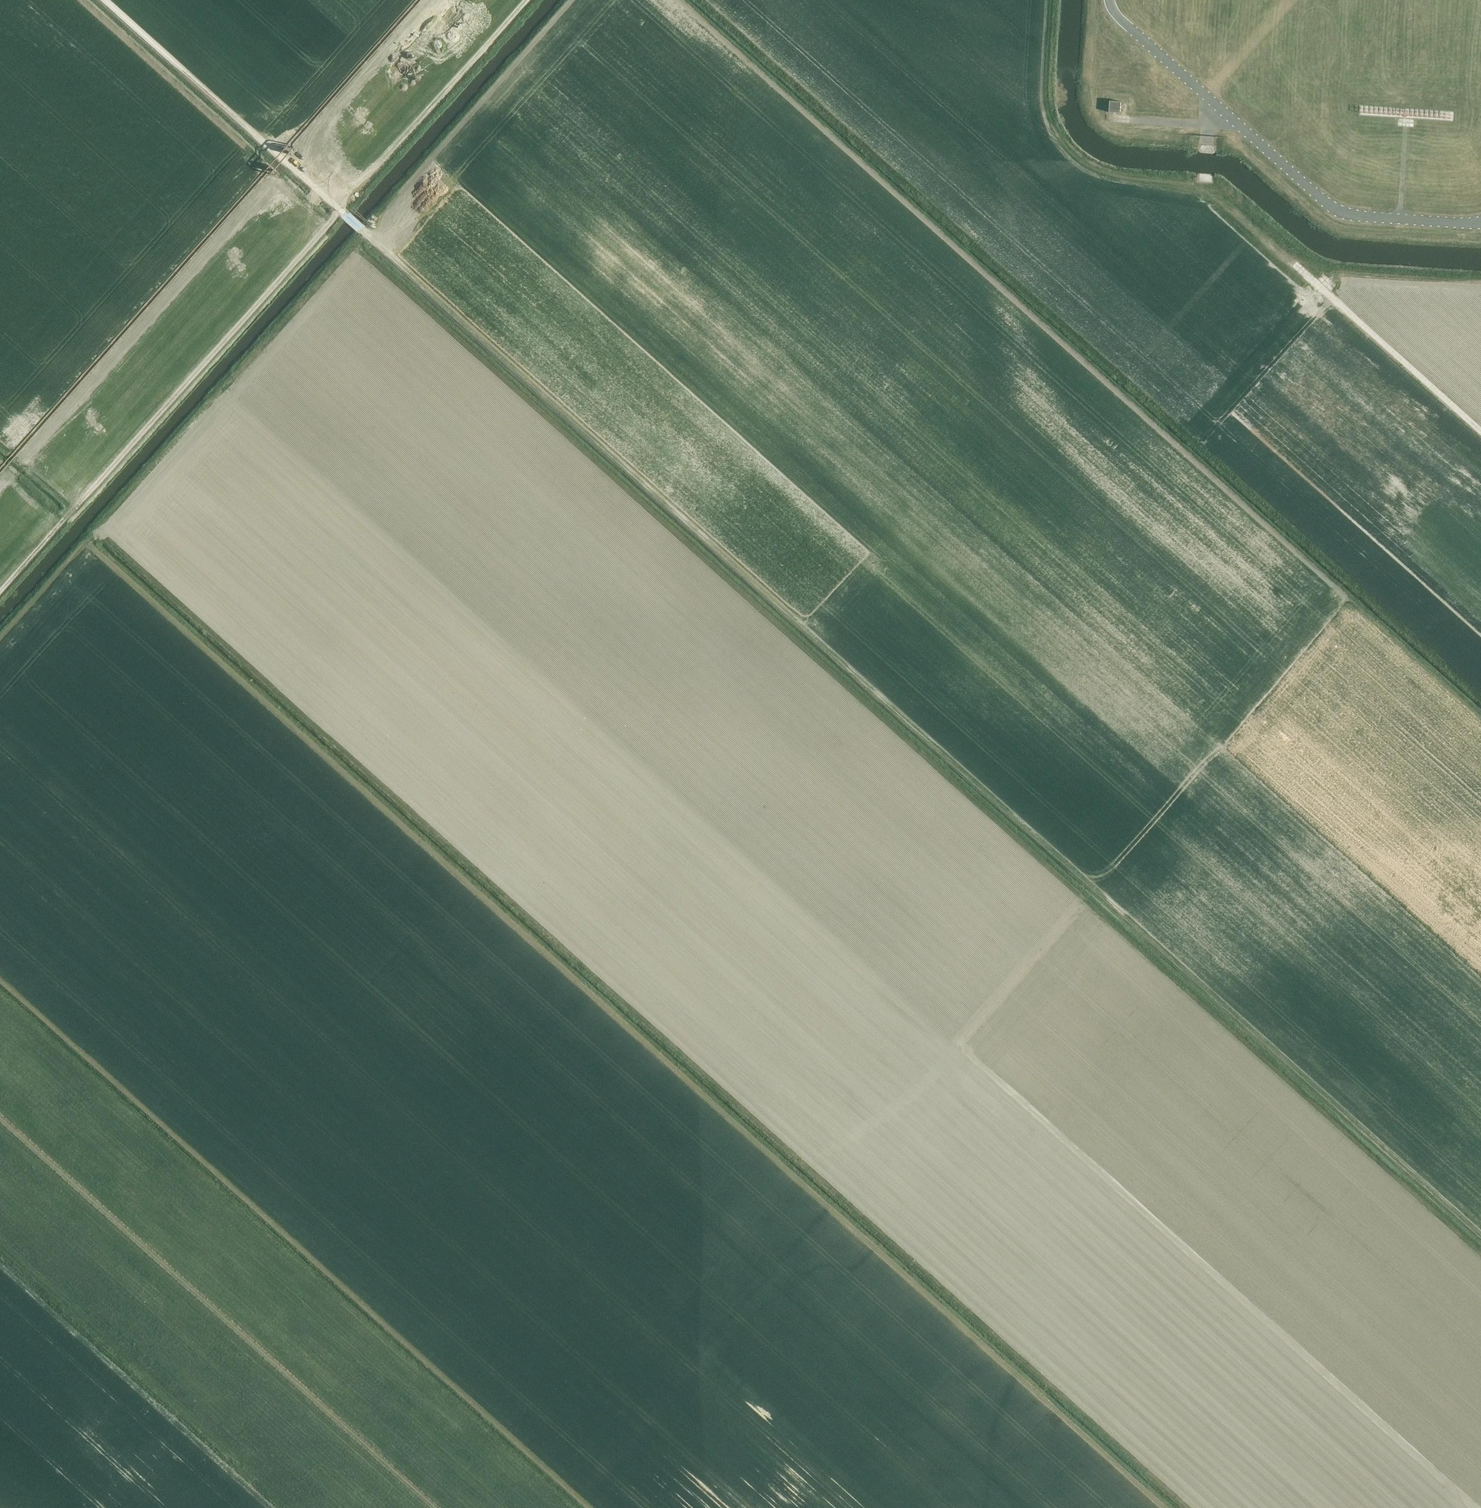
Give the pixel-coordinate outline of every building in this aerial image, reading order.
[(1109,112),(1120,113),(1121,109),(1121,106),(1121,101),(1110,101),(1109,112)]
